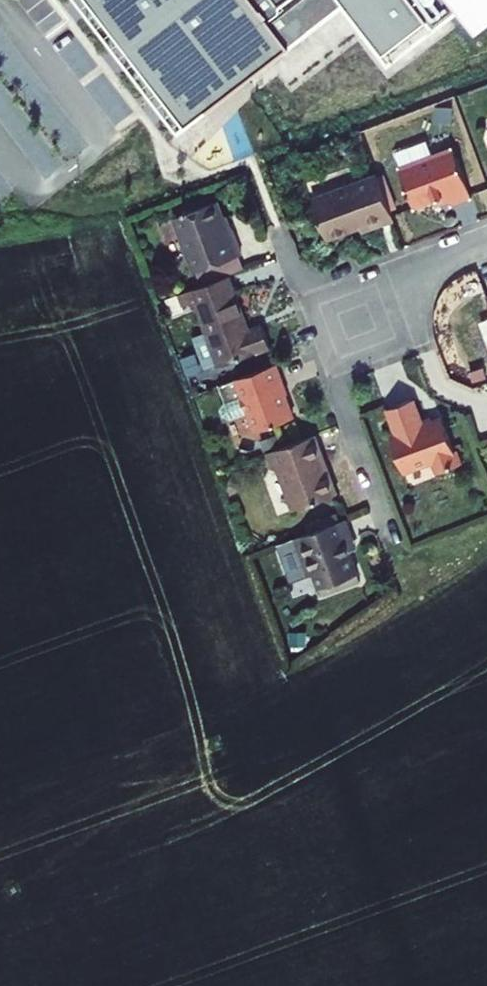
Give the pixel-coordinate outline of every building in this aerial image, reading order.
[(162,97),(185,127),(224,97),(311,31),(292,5),(298,0),(87,0),(162,97)] [(292,5),(311,31),(344,6),(339,0),(298,0),(292,5)] [(344,6),(383,56),(427,23),(433,32),(462,10),(477,30),(486,22),(486,0),(339,0),(344,6)] [(399,168),(414,207),(433,200),(447,195),(450,202),(451,204),(471,197),(453,148),(432,156),(427,141),(396,152),(402,167),(399,168)] [(378,176),(391,210),(397,208),(385,174),(378,176)] [(395,220),(378,175),(313,200),(327,238),(360,225),(363,232),(395,220)] [(436,207),(450,202),(447,195),(433,200),(436,207)] [(173,218),(194,273),(196,272),(240,255),(241,255),(232,229),(228,230),(223,216),(217,202),(173,218)] [(226,215),(223,216),(228,230),(232,229),(226,215)] [(196,272),(201,286),(229,276),(245,270),(240,255),(196,272)] [(201,286),(179,295),(183,306),(196,302),(207,331),(192,336),(205,370),(219,364),(220,366),(271,347),(263,325),(249,330),(229,276),(201,286)] [(277,364),(219,386),(226,403),(221,409),(224,415),(231,418),(231,419),(248,412),(256,432),(293,418),(280,382),(283,381),(277,364)] [(460,463),(446,425),(433,421),(432,421),(431,417),(421,420),(413,399),(388,408),(397,434),(391,436),(403,468),(419,462),(424,463),(434,460),(438,471),(460,463)] [(336,494),(314,435),(267,453),(273,470),(278,467),(294,510),(336,494)] [(341,521),(338,512),(306,524),(309,533),(341,521)] [(309,533),(279,544),(291,578),(295,580),(316,572),(322,588),(340,581),(343,588),(362,581),(351,551),(346,538),(353,535),(347,519),(341,521),(309,533)] [(358,548),(353,535),(346,538),(351,551),(358,548)] [(324,595),(343,588),(340,581),(322,588),(324,595)]
